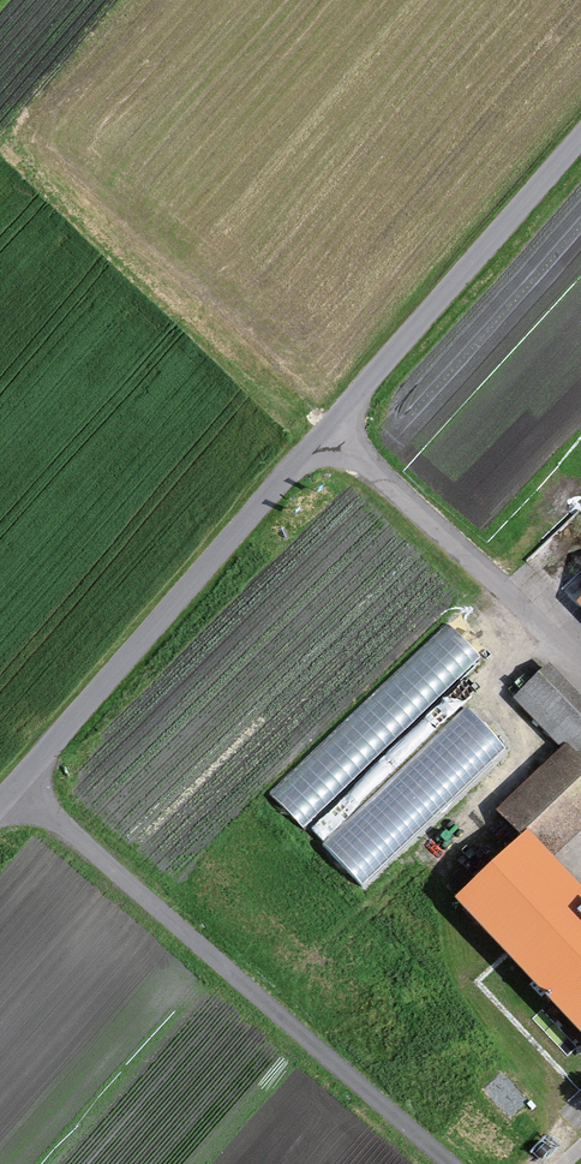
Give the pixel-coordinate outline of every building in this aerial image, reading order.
[(449,620),(272,792),(306,827),(483,655),(449,620)] [(549,671),(523,696),(569,744),(503,807),(527,832),(459,897),(580,1024),(580,896),(541,854),(580,816),(580,704),(549,671)] [(365,885),(509,746),(468,704),(324,842),(365,885)]
